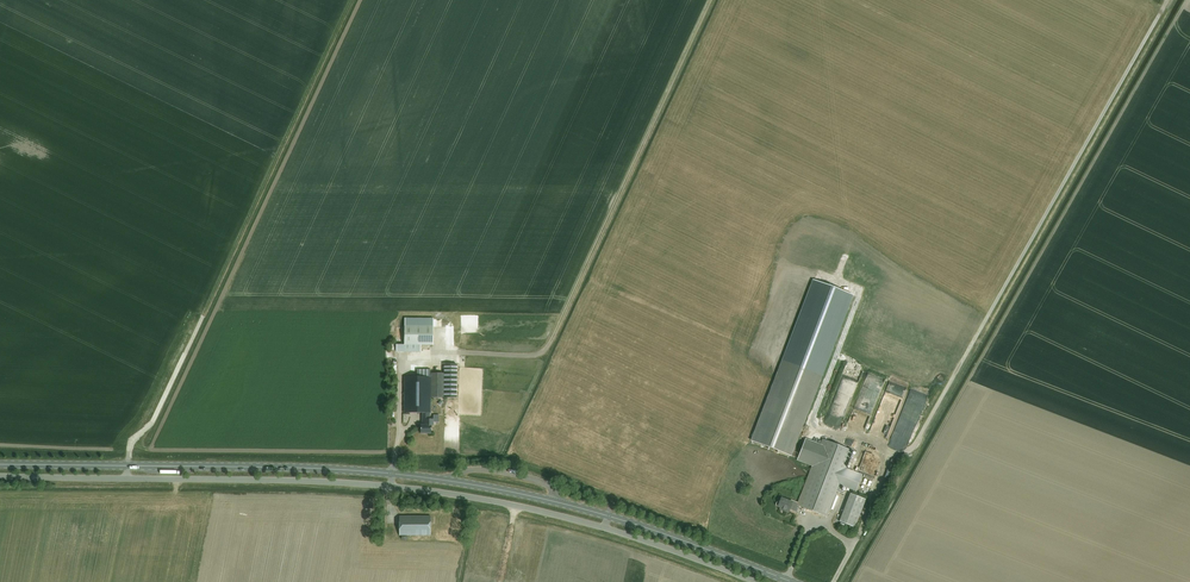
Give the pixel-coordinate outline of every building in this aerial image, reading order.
[(792,455),(854,295),(816,280),(754,440),(792,455)] [(434,326),(404,326),(404,345),(433,345),(434,326)] [(404,378),(404,413),(423,414),(423,425),(422,426),(422,434),(432,434),(432,425),(430,425),(430,414),(431,414),(431,398),(457,398),(457,365),(445,364),(445,374),(431,374),(431,378),(430,378),(430,370),(417,370),(417,378),(404,378)] [(868,373),(863,389),(859,398),(867,401),(865,406),(874,408),(884,378),(868,373)] [(852,381),(849,387),(855,389),(858,383),(852,381)] [(900,398),(903,388),(891,384),(889,392),(894,394),(893,396),(888,394),(886,400),(899,404),(901,399),(900,398)] [(912,390),(904,418),(910,420),(910,423),(917,425),(926,394),(912,390)] [(797,460),(813,466),(798,503),(791,500),(790,501),(783,498),(781,498),(779,502),(778,501),(776,502),(776,504),(776,506),(778,506),(778,507),(780,508),(780,509),(783,510),(789,512),(790,510),(797,512),(799,506),(826,516),(836,491),(843,494),(844,492),(840,491),(842,486),(856,491),(862,475),(845,468),(852,451),(823,440),(821,444),(806,438),(797,460)] [(855,527),(865,499),(851,494),(840,522),(855,527)] [(400,535),(431,535),(431,516),(399,516),(400,535)]
